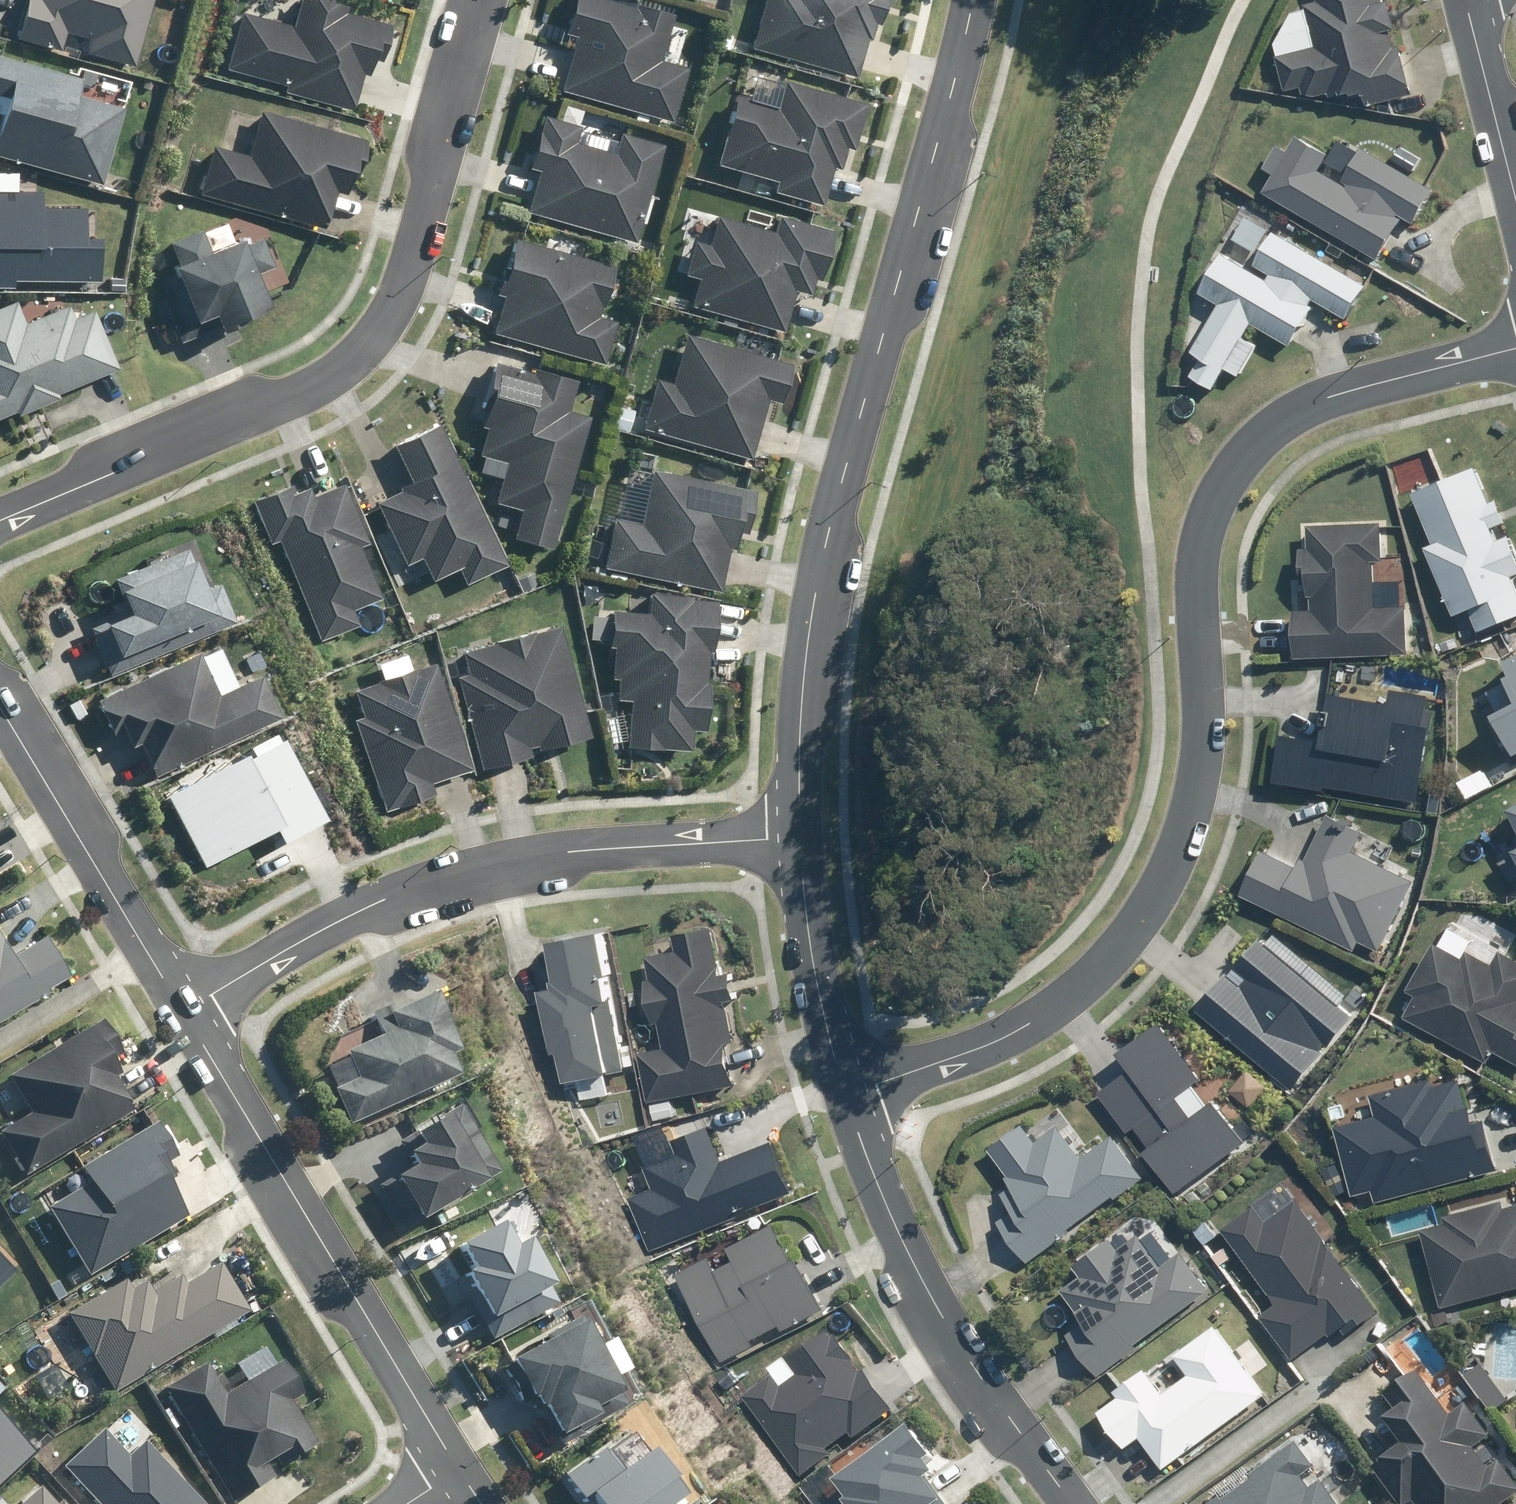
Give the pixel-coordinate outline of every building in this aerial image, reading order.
[(11,38),(52,49),(56,35),(83,42),(79,56),(125,69),(144,0),(21,0),(11,38)] [(296,0),(292,0),(284,30),(237,16),(223,67),(280,83),(278,91),(344,110),(354,75),(367,79),(382,25),(296,0)] [(615,0),(562,0),(554,32),(570,37),(556,92),(671,122),(685,68),(654,60),(666,13),(615,0)] [(747,46),(852,72),(868,8),(881,11),(883,0),(759,0),(747,46)] [(1389,3),(1382,5),(1381,0),(1316,0),(1317,5),(1303,8),(1313,46),(1272,57),(1282,93),(1304,87),(1307,97),(1330,91),(1331,99),(1362,91),(1366,109),(1413,97),(1389,3)] [(0,57),(0,158),(93,185),(116,108),(66,94),(71,78),(0,57)] [(862,103),(782,80),(774,108),(735,97),(715,167),(772,183),(770,192),(815,204),(826,167),(833,169),(839,146),(849,149),(862,103)] [(355,138),(254,112),(242,157),(207,148),(195,193),(256,209),(315,224),(325,187),(341,191),(355,138)] [(542,152),(525,211),(631,241),(659,143),(617,131),(611,150),(571,138),(575,125),(536,114),(527,148),(542,152)] [(1274,175),(1263,193),(1377,261),(1403,218),(1416,226),(1436,193),(1341,136),(1330,154),(1298,135),(1289,150),(1280,144),(1265,169),(1274,175)] [(0,190),(0,292),(1,279),(89,282),(91,238),(75,238),(76,208),(33,207),(33,192),(0,190)] [(769,231),(715,217),(708,245),(689,240),(681,274),(697,278),(690,309),(780,332),(792,285),(813,290),(829,228),(774,214),(769,231)] [(262,224),(233,218),(196,233),(194,227),(160,240),(169,264),(160,267),(181,321),(204,312),(210,325),(290,294),(262,224)] [(1291,343),(1317,300),(1345,317),(1365,285),(1274,231),(1255,263),(1272,273),(1268,279),(1219,250),(1193,293),(1217,307),(1191,350),(1199,356),(1188,375),(1211,390),(1223,370),(1238,380),(1259,345),(1245,336),(1254,321),(1291,343)] [(503,296),(493,334),(604,363),(615,318),(596,313),(610,262),(511,236),(496,294),(503,296)] [(10,412),(10,414),(54,397),(52,393),(110,369),(87,312),(65,321),(59,307),(19,323),(9,301),(0,305),(0,416),(10,412)] [(787,362),(684,332),(668,385),(653,381),(639,427),(746,459),(764,395),(777,398),(787,362)] [(551,547),(584,415),(565,410),(573,380),(489,359),(474,418),(485,421),(476,454),(503,461),(493,500),(521,507),(514,538),(551,547)] [(408,486),(378,499),(405,562),(420,556),(430,580),(457,568),(464,585),(505,566),(441,422),(390,445),(408,486)] [(1426,547),(1455,616),(1471,609),(1480,630),(1515,615),(1515,591),(1512,580),(1515,578),(1515,549),(1510,535),(1497,540),(1490,523),(1505,517),(1497,498),(1488,502),(1472,465),(1411,491),(1434,543),(1426,547)] [(751,489),(650,468),(639,522),(617,517),(606,567),(716,591),(728,538),(740,541),(751,489)] [(268,541),(277,537),(323,640),(358,625),(352,611),(381,599),(357,545),(370,539),(346,484),(317,497),(311,485),(295,492),(290,481),(249,500),(268,541)] [(1383,561),(1383,526),(1309,526),(1309,550),(1294,550),(1294,581),(1311,581),(1311,608),(1294,608),(1293,655),(1410,655),(1410,603),(1372,603),(1373,561),(1383,561)] [(191,542),(105,578),(118,610),(89,621),(110,672),(225,625),(191,542)] [(618,699),(626,699),(625,746),(689,748),(689,728),(700,729),(703,648),(710,648),(711,596),(648,595),(647,612),(608,611),(607,642),(611,642),(610,680),(618,680),(618,699)] [(471,670),(456,674),(483,765),(533,751),(530,741),(541,738),(545,749),(592,735),(559,624),(465,652),(471,670)] [(193,651),(91,700),(107,734),(116,729),(122,741),(132,736),(154,782),(279,722),(257,674),(214,695),(193,651)] [(1508,658),(1514,668),(1505,673),(1515,693),(1515,654),(1508,658)] [(363,712),(356,714),(390,808),(438,792),(433,780),(472,766),(434,662),(355,691),(363,712)] [(1272,729),(1265,781),(1419,802),(1434,691),(1391,686),(1390,696),(1328,688),(1321,736),(1272,729)] [(1492,711),(1514,753),(1515,752),(1515,698),(1492,711)] [(287,731),(240,756),(238,752),(160,793),(199,865),(276,824),(287,845),(335,820),(287,731)] [(1255,846),(1233,894),(1353,948),(1357,939),(1381,949),(1415,874),(1366,851),(1377,827),(1322,802),(1294,863),(1255,846)] [(1495,848),(1515,886),(1515,836),(1495,848)] [(666,1047),(643,1051),(651,1098),(733,1084),(725,1043),(737,1040),(730,999),(736,998),(731,970),(720,972),(712,924),(678,930),(681,949),(649,955),(653,977),(646,979),(652,1017),(660,1016),(666,1047)] [(562,986),(549,988),(565,1075),(631,1063),(608,929),(553,939),(562,986)] [(71,977),(44,933),(9,954),(0,939),(0,1020),(71,977)] [(1258,936),(1195,1007),(1289,1088),(1351,1017),(1258,936)] [(1400,1016),(1485,1062),(1490,1052),(1515,1066),(1515,954),(1503,947),(1494,964),(1467,949),(1462,959),(1432,943),(1406,991),(1412,994),(1400,1016)] [(333,1090),(348,1123),(457,1076),(447,1053),(456,1049),(432,994),(371,1021),(379,1039),(345,1053),(357,1079),(333,1090)] [(98,1021),(11,1072),(34,1112),(0,1131),(28,1178),(135,1116),(104,1063),(118,1055),(98,1021)] [(1427,1076),(1368,1093),(1373,1114),(1331,1126),(1351,1197),(1371,1191),(1374,1201),(1494,1168),(1481,1119),(1469,1122),(1457,1077),(1430,1084),(1427,1076)] [(383,1181),(409,1221),(488,1170),(465,1134),(478,1126),(460,1098),(394,1141),(409,1165),(383,1181)] [(992,1219),(1024,1263),(1143,1177),(1110,1132),(1084,1151),(1057,1115),(1029,1135),(1020,1123),(984,1149),(1006,1180),(995,1187),(1009,1207),(992,1219)] [(47,1209),(90,1276),(184,1216),(163,1184),(173,1178),(163,1164),(176,1155),(153,1121),(76,1171),(85,1184),(47,1209)] [(671,1155),(643,1165),(651,1187),(627,1196),(646,1248),(792,1193),(773,1142),(722,1161),(708,1124),(666,1140),(671,1155)] [(1442,1212),(1444,1221),(1417,1228),(1437,1307),(1515,1286),(1515,1201),(1503,1205),(1501,1196),(1442,1212)] [(1251,1204),(1219,1227),(1272,1300),(1255,1313),(1287,1356),(1322,1331),(1332,1344),(1377,1311),(1293,1197),(1262,1219),(1251,1204)] [(1059,1334),(1094,1378),(1206,1289),(1176,1250),(1158,1264),(1124,1220),(1070,1263),(1078,1272),(1058,1288),(1081,1317),(1059,1334)] [(673,1273),(718,1362),(752,1344),(749,1338),(777,1323),(780,1330),(817,1311),(772,1222),(673,1273)] [(458,1264),(446,1269),(481,1338),(545,1305),(510,1237),(495,1245),(484,1224),(447,1243),(458,1264)] [(0,1260),(0,1278),(9,1270),(0,1260)] [(129,1279),(70,1314),(114,1390),(248,1313),(220,1266),(186,1286),(182,1278),(152,1295),(143,1280),(133,1286),(129,1279)] [(1137,1436),(1161,1469),(1260,1395),(1248,1379),(1264,1367),(1229,1319),(1219,1326),(1208,1312),(1185,1328),(1194,1340),(1171,1357),(1185,1376),(1162,1393),(1140,1364),(1107,1388),(1114,1398),(1097,1411),(1123,1447),(1137,1436)] [(556,1441),(609,1407),(554,1319),(492,1359),(541,1436),(549,1431),(556,1441)] [(772,1378),(741,1400),(800,1481),(830,1459),(824,1451),(849,1433),(855,1441),(890,1416),(826,1326),(782,1357),(795,1375),(778,1386),(772,1378)] [(205,1363),(162,1387),(226,1501),(270,1476),(260,1459),(276,1450),(284,1463),(312,1447),(285,1399),(295,1393),(269,1347),(240,1363),(245,1373),(233,1380),(226,1368),(212,1375),(205,1363)] [(56,1364),(36,1378),(53,1401),(73,1388),(56,1364)] [(1410,1496),(1416,1503),(1505,1503),(1515,1495),(1515,1485),(1483,1441),(1489,1436),(1461,1400),(1448,1411),(1414,1367),(1391,1384),(1404,1402),(1380,1421),(1398,1446),(1375,1464),(1403,1501),(1410,1496)] [(0,1414),(0,1484),(35,1453),(0,1414)] [(841,1503),(842,1503),(941,1503),(925,1482),(933,1476),(925,1464),(931,1459),(908,1430),(830,1489),(841,1503)] [(146,1441),(128,1457),(106,1432),(67,1466),(101,1503),(202,1503),(146,1441)] [(1212,1503),(1331,1503),(1316,1484),(1304,1493),(1295,1481),(1310,1469),(1292,1445),(1212,1503)] [(550,1473),(572,1503),(651,1503),(650,1503),(661,1496),(627,1447),(600,1465),(587,1446),(550,1473)] [(42,1485),(23,1503),(61,1503),(42,1485)]
